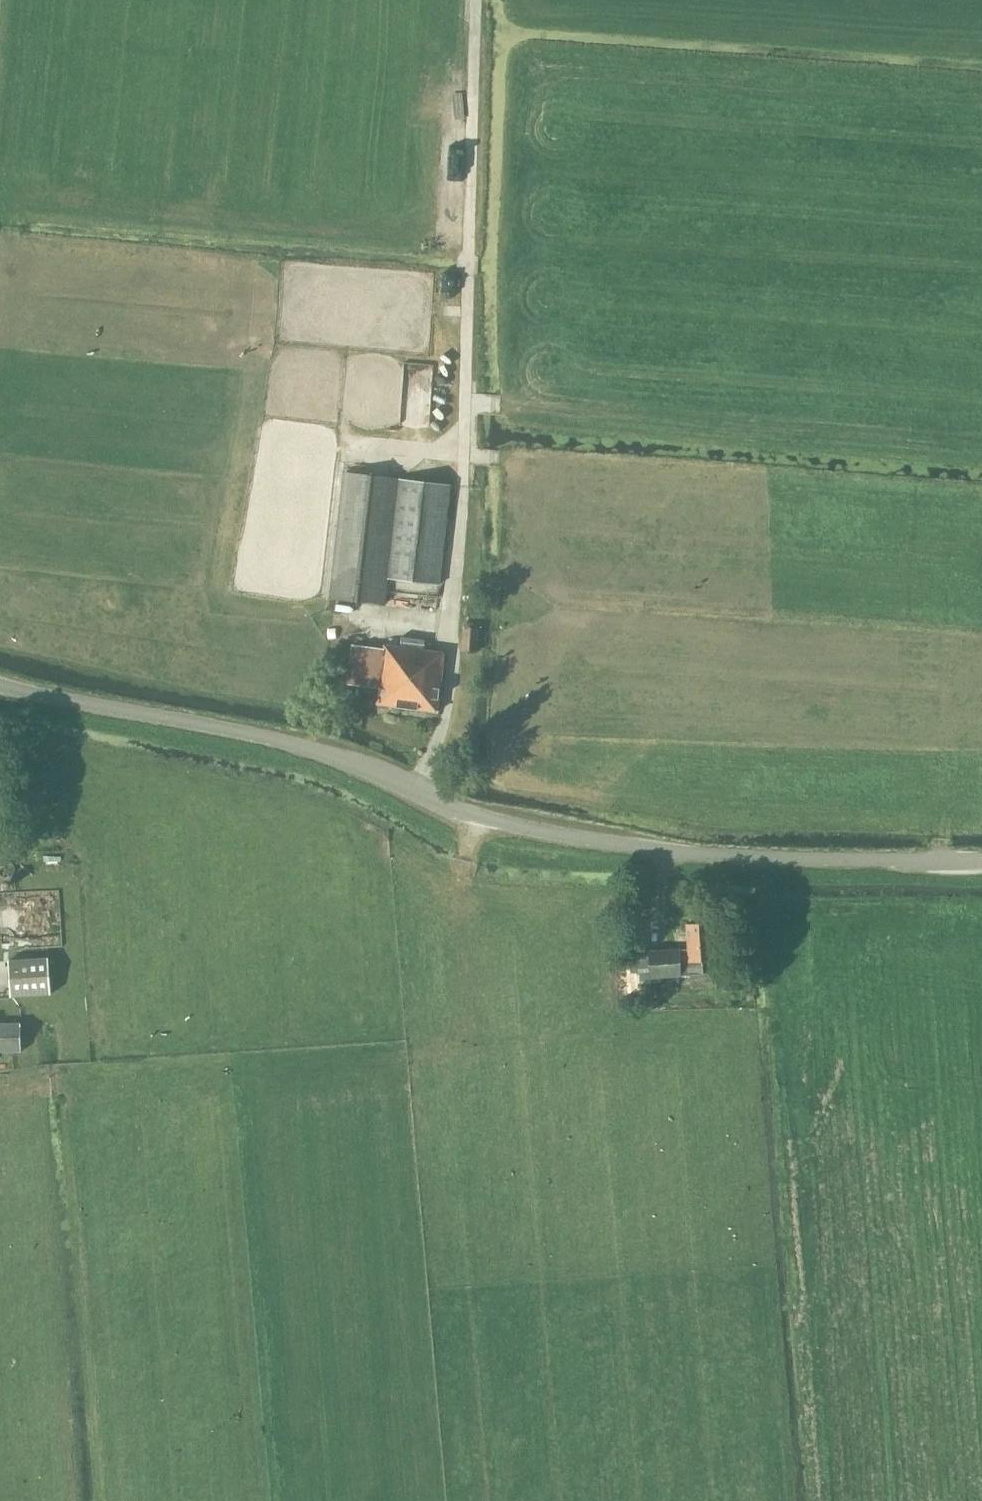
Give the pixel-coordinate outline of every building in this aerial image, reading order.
[(387,605),(390,579),(400,479),(346,473),(332,598),(387,605)] [(453,485),(400,479),(390,579),(441,585),(453,485)] [(447,654),(388,645),(387,650),(356,647),(350,687),(383,690),(381,705),(439,715),(447,654)] [(691,949),(628,953),(631,1000),(654,998),(653,979),(684,976),(705,975),(704,962),(717,961),(714,923),(689,924),(691,949)] [(50,958),(10,961),(12,998),(53,995),(50,958)] [(0,1025),(0,1053),(16,1053),(15,1025),(0,1025)]
